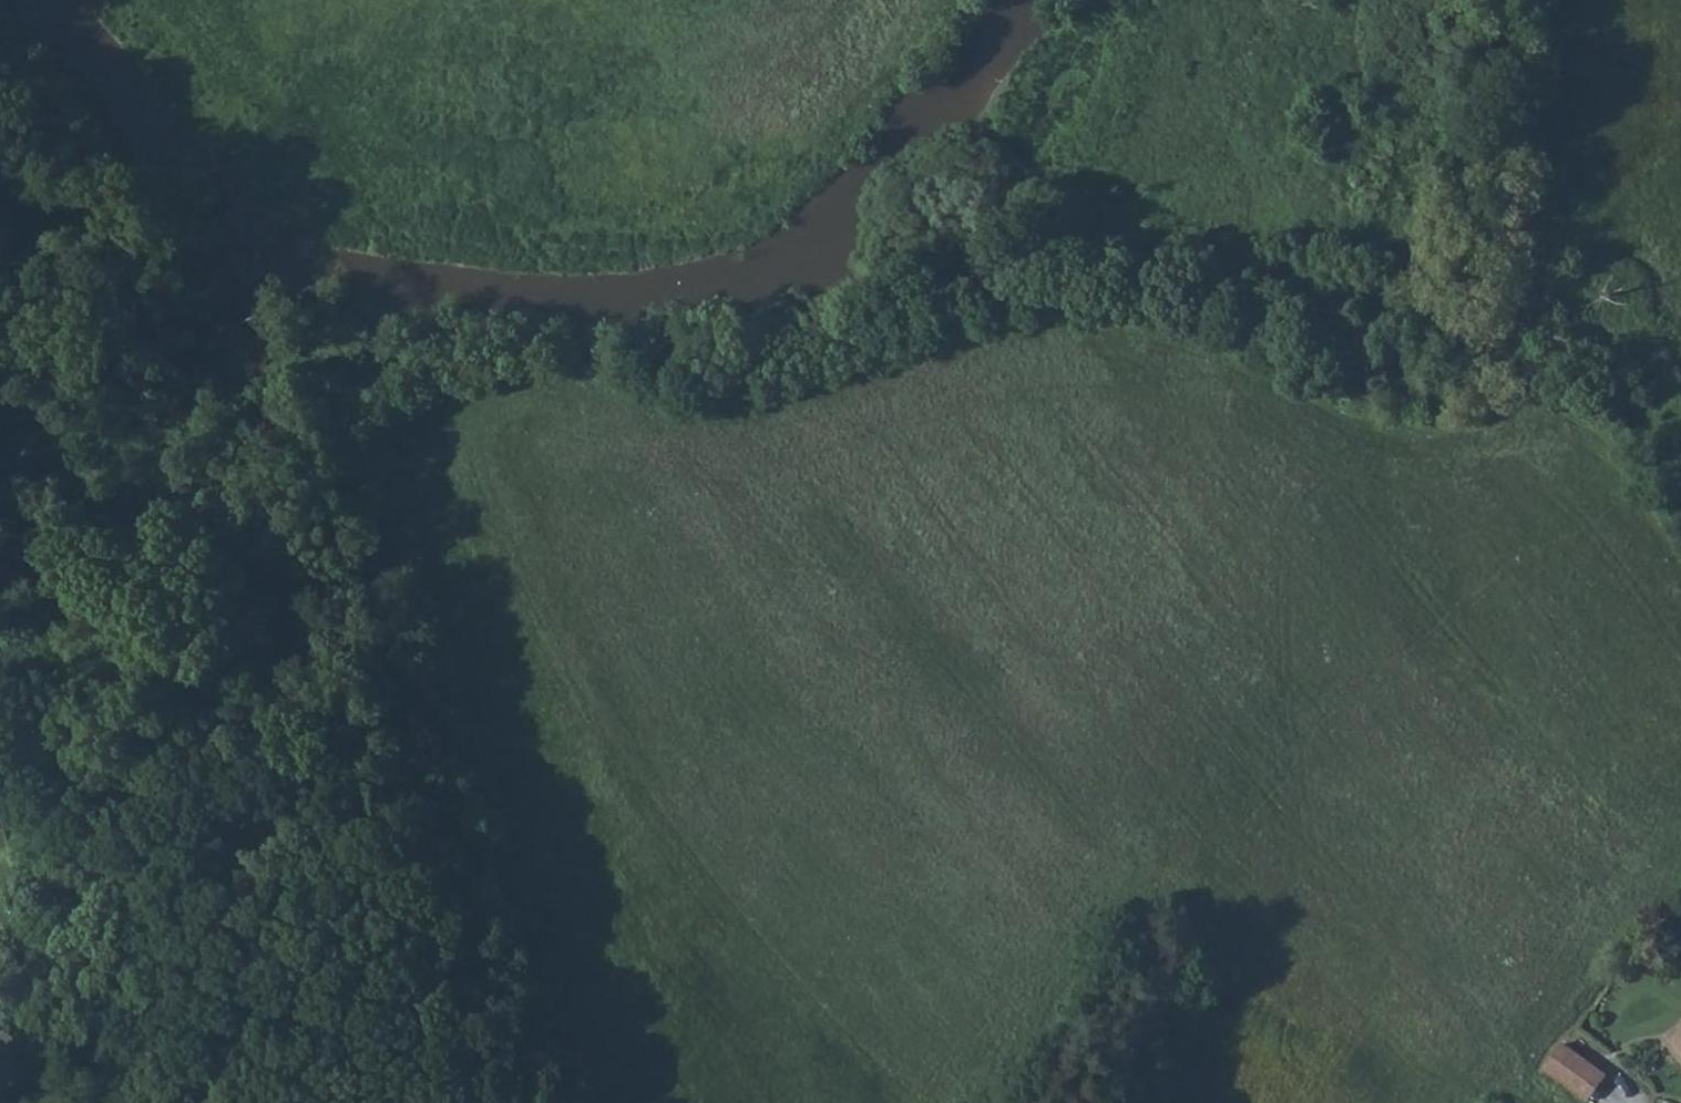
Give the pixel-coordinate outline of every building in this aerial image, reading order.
[(1564,1084),(1584,1057),(1564,1042),(1544,1069),(1564,1084)] [(1564,1084),(1588,1101),(1608,1074),(1584,1057),(1564,1084)]
